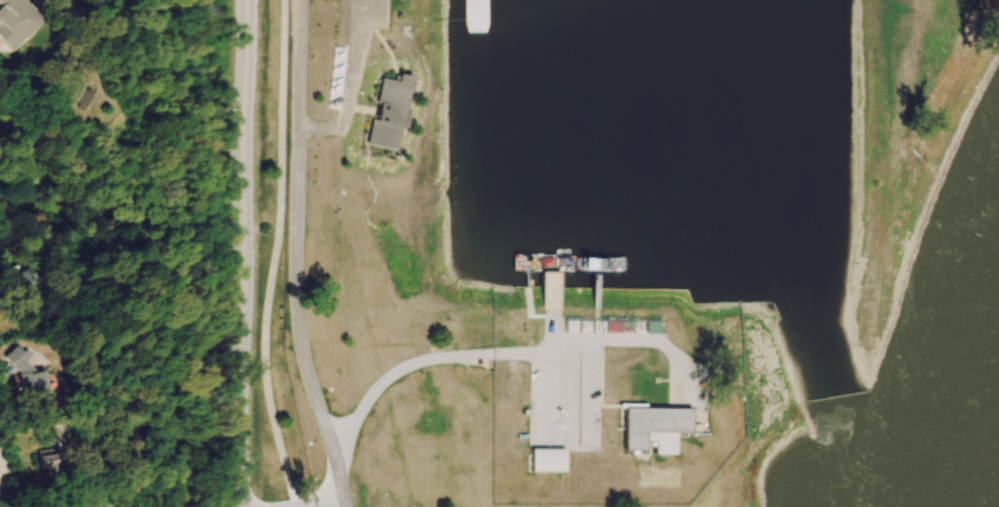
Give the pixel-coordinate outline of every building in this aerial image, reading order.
[(2,28),(31,54),(60,22),(36,0),(18,0),(23,4),(2,28)] [(665,16),(665,38),(686,38),(686,36),(704,35),(704,54),(735,54),(735,0),(469,0),(469,33),(489,33),(489,58),(572,57),(572,16),(665,16)] [(408,73),(396,71),(396,74),(395,78),(381,75),(379,75),(374,99),(377,100),(373,115),(369,116),(364,138),(363,141),(391,147),(396,124),(402,125),(406,105),(401,103),(408,73)] [(58,367),(43,370),(39,346),(25,348),(32,394),(61,389),(58,367)] [(623,407),(688,407),(689,432),(681,432),(675,432),(675,451),(652,451),(652,438),(643,438),(643,446),(623,446),(623,407)] [(530,469),(531,446),(563,447),(562,469),(530,469)] [(70,447),(49,455),(58,476),(78,468),(70,447)]
